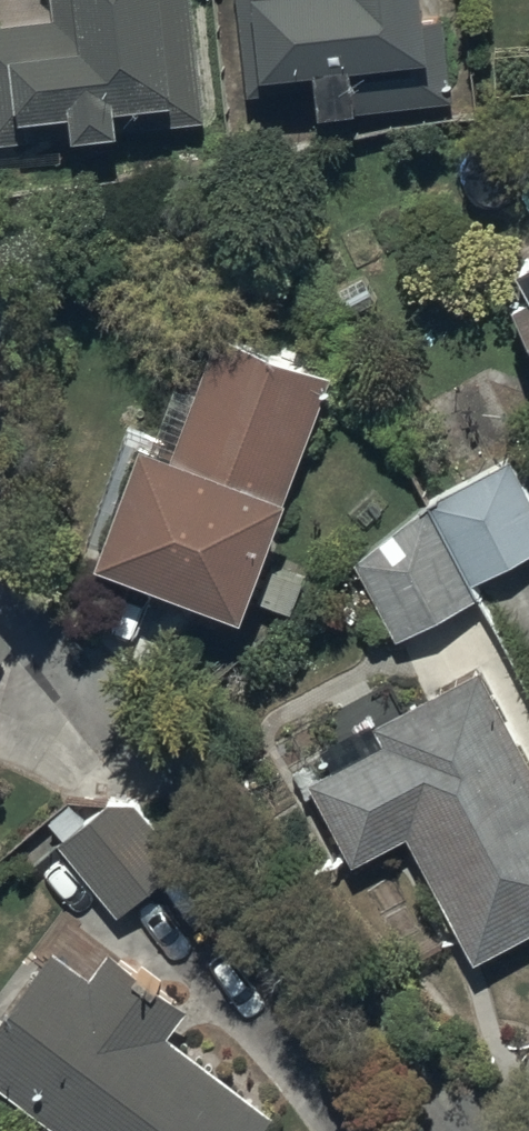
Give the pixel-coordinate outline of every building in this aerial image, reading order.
[(0,10),(0,130),(205,109),(194,0),(51,0),(52,5),(0,10)] [(250,90),(356,77),(359,100),(451,89),(440,4),(423,6),(422,0),(239,0),(250,90)] [(520,231),(528,248),(528,227),(520,231)] [(510,274),(528,310),(528,264),(510,274)] [(241,588),(330,359),(218,315),(173,430),(137,416),(92,530),(241,588)] [(470,573),(528,541),(528,487),(506,453),(426,497),(470,573)] [(470,573),(426,497),(355,558),(394,631),(476,586),(470,573)] [(309,767),(353,848),(406,819),(474,945),(528,915),(528,743),(482,657),(375,714),(382,727),(309,767)] [(117,905),(178,850),(115,780),(85,806),(72,792),(41,820),(117,905)] [(273,1098),(166,1022),(185,996),(89,927),(73,950),(45,930),(0,992),(0,1080),(72,1130),(249,1130),(273,1098)]
